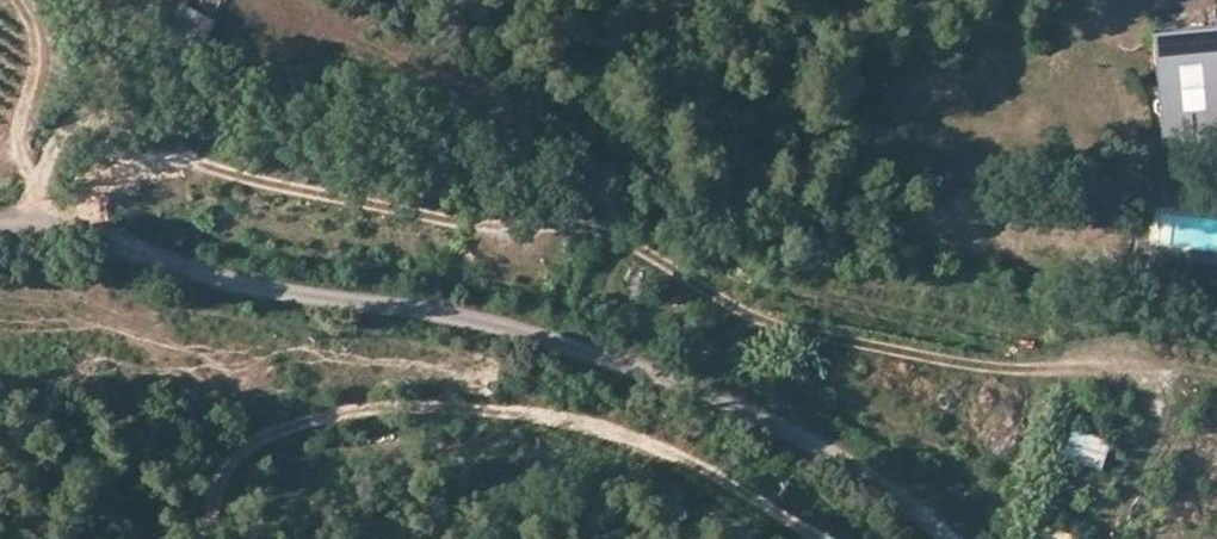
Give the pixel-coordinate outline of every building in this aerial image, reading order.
[(1162,157),(1216,151),(1216,50),(1214,16),(1149,22),(1162,157)] [(1069,426),(1063,459),(1102,465),(1107,433),(1069,426)] [(1035,533),(1047,538),(1073,538),(1075,535),(1042,519),(1035,533)]
